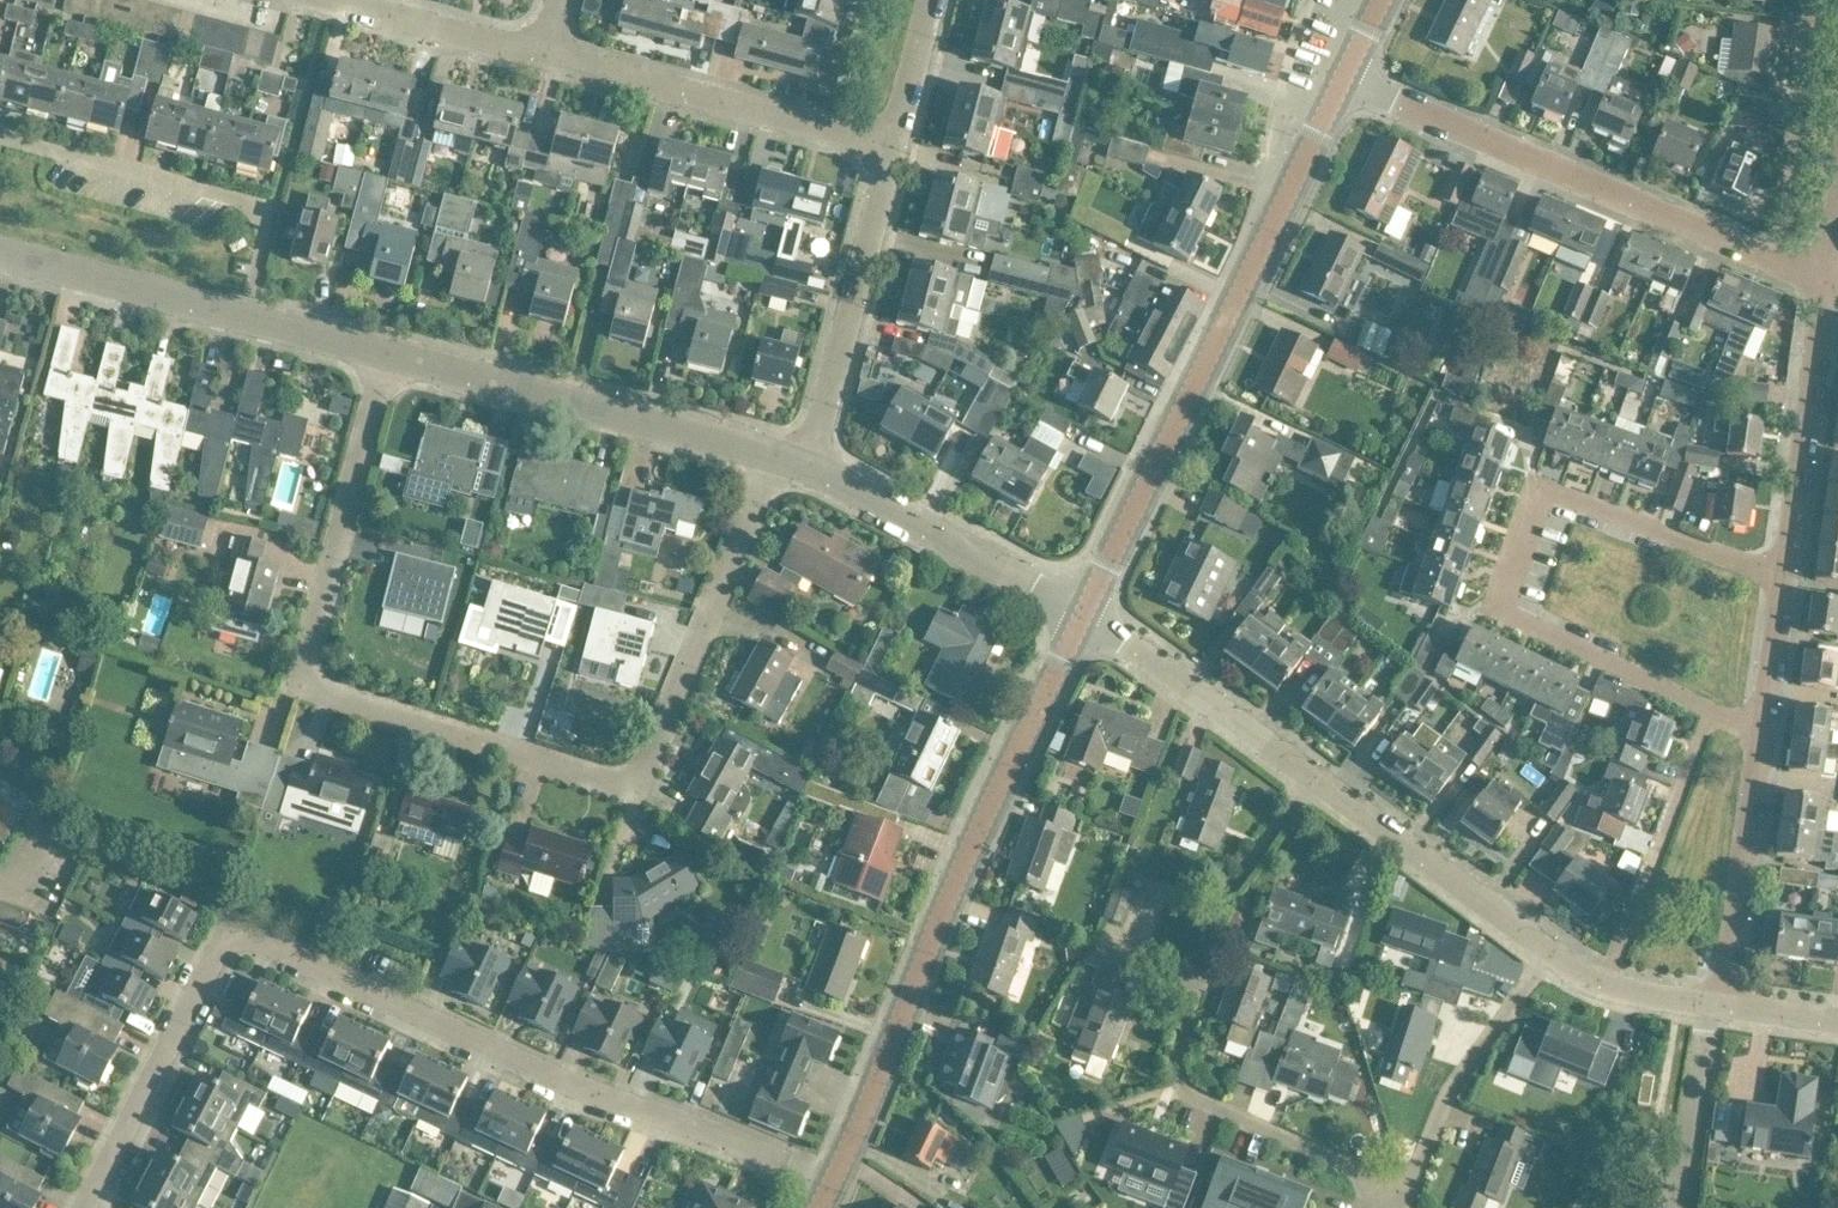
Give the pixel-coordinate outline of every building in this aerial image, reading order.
[(57,0),(22,0),(55,8),(57,0)] [(81,0),(66,0),(63,11),(77,15),(81,0)] [(96,0),(81,0),(77,15),(91,19),(96,0)] [(111,0),(96,0),(91,19),(105,22),(111,0)] [(126,0),(111,0),(105,22),(119,26),(126,0)] [(140,2),(133,0),(126,0),(119,26),(133,30),(140,2)] [(651,2),(652,0),(626,0),(619,28),(699,49),(702,37),(716,41),(725,7),(715,4),(716,0),(693,0),(693,2),(711,7),(708,17),(651,2)] [(845,0),(788,0),(784,16),(796,19),(808,22),(837,30),(845,0)] [(1061,6),(1089,14),(1093,0),(1063,0),(1061,6)] [(1099,41),(1131,51),(1187,68),(1210,76),(1218,52),(1230,56),(1227,66),(1264,78),(1272,50),(1201,28),(1202,26),(1198,24),(1191,22),(1187,37),(1140,23),(1135,38),(1111,30),(1119,1),(1115,0),(1111,0),(1103,28),(1099,41)] [(1210,15),(1239,25),(1239,26),(1276,40),(1284,12),(1236,0),(1216,0),(1210,15)] [(1284,12),(1288,0),(1236,0),(1284,12)] [(1489,1),(1499,6),(1502,0),(1449,0),(1429,42),(1462,58),(1489,1)] [(147,33),(154,6),(140,2),(133,30),(147,33)] [(988,2),(980,31),(1028,43),(1035,15),(1029,13),(988,2)] [(19,23),(22,9),(8,6),(5,20),(19,23)] [(161,37),(168,9),(154,6),(147,33),(161,37)] [(1102,17),(1089,14),(1061,6),(1057,20),(1086,28),(1083,40),(1095,43),(1102,17)] [(33,27),(36,13),(22,9),(19,23),(33,27)] [(175,41),(182,13),(168,9),(161,37),(175,41)] [(808,22),(803,43),(745,28),(749,13),(733,9),(724,43),(739,47),(735,59),(815,80),(824,49),(831,51),(837,30),(808,22)] [(189,44),(196,17),(182,13),(175,41),(189,44)] [(1558,13),(1552,27),(1575,36),(1581,21),(1558,13)] [(203,48),(210,20),(196,17),(189,44),(203,48)] [(217,52),(224,24),(210,20),(203,48),(217,52)] [(79,40),(83,25),(68,21),(64,36),(79,40)] [(231,55),(238,28),(224,24),(217,52),(231,55)] [(98,28),(83,25),(79,40),(94,43),(98,28)] [(1775,63),(1779,33),(1736,26),(1729,71),(1728,71),(1724,78),(1740,86),(1739,97),(1772,102),(1776,77),(1773,77),(1774,68),(1776,68),(1777,63),(1775,63)] [(245,59),(252,31),(238,28),(231,55),(245,59)] [(1599,29),(1586,63),(1602,69),(1615,35),(1599,29)] [(259,63),(266,35),(252,31),(245,59),(259,63)] [(980,31),(972,61),(1020,74),(1028,43),(980,31)] [(1682,56),(1695,47),(1685,33),(1672,43),(1682,56)] [(273,66),(280,38),(266,35),(259,63),(273,66)] [(1615,35),(1602,69),(1618,75),(1631,41),(1615,35)] [(140,114),(149,82),(158,45),(143,41),(132,82),(120,79),(123,68),(106,64),(100,86),(88,129),(108,134),(109,132),(119,135),(125,111),(140,114)] [(172,49),(158,45),(149,82),(162,86),(172,49)] [(1537,51),(1523,85),(1538,92),(1531,108),(1562,121),(1582,73),(1563,65),(1564,62),(1537,51)] [(1521,86),(1533,58),(1520,52),(1508,80),(1521,86)] [(10,63),(0,60),(0,99),(10,63)] [(229,80),(232,65),(217,62),(214,76),(229,80)] [(39,70),(10,63),(0,99),(0,104),(6,105),(5,107),(28,113),(39,70)] [(341,65),(328,114),(334,115),(364,123),(365,123),(368,111),(377,74),(375,73),(375,67),(373,65),(371,64),(367,63),(364,64),(360,69),(341,65)] [(1689,93),(1698,71),(1680,63),(1671,85),(1689,93)] [(243,83),(247,69),(232,65),(229,80),(243,83)] [(368,111),(366,117),(402,126),(404,120),(414,84),(394,79),(395,74),(394,69),(385,67),(381,70),(380,75),(377,74),(368,111)] [(1214,77),(1211,76),(1210,76),(1187,68),(1179,95),(1198,101),(1194,113),(1239,126),(1239,125),(1238,125),(1241,113),(1243,113),(1246,100),(1210,91),(1214,77)] [(58,119),(69,78),(39,70),(28,113),(47,118),(48,116),(58,119)] [(268,96),(273,76),(262,73),(257,94),(268,96)] [(88,129),(100,86),(69,78),(58,119),(66,121),(66,123),(88,129)] [(298,82),(285,79),(281,92),(295,95),(298,82)] [(1066,101),(1070,88),(1042,80),(1039,94),(1066,101)] [(1627,148),(1649,95),(1616,81),(1609,97),(1607,96),(1592,131),(1611,138),(1610,141),(1627,148)] [(178,153),(189,110),(173,106),(176,92),(161,88),(147,143),(157,146),(157,148),(178,153)] [(1007,101),(960,89),(953,117),(1000,130),(1007,101)] [(473,140),(483,101),(446,91),(435,131),(459,137),(456,151),(470,155),(474,141),(473,140)] [(1062,115),(1066,101),(1039,94),(1035,108),(1062,115)] [(208,159),(219,118),(224,100),(208,96),(204,114),(189,110),(178,153),(199,159),(199,157),(208,159)] [(521,111),(483,101),(473,140),(474,141),(509,150),(505,169),(521,173),(523,167),(530,138),(515,134),(521,111)] [(1765,130),(1767,114),(1734,109),(1731,125),(1765,130)] [(310,112),(299,158),(322,164),(337,167),(338,160),(326,145),(333,118),(310,112)] [(1171,123),(1163,151),(1190,159),(1195,146),(1206,149),(1231,156),(1234,143),(1233,143),(1236,131),(1238,131),(1239,126),(1194,113),(1189,129),(1171,123)] [(1019,135),(999,130),(1000,130),(953,117),(945,148),(992,160),(992,159),(993,160),(992,164),(1000,166),(1001,162),(1000,161),(1001,157),(1004,153),(1008,149),(1010,145),(1013,135),(1018,137),(1019,135)] [(237,168),(249,126),(219,118),(208,159),(216,161),(216,163),(237,168)] [(278,159),(288,123),(268,118),(265,130),(249,126),(237,168),(258,174),(258,172),(269,175),(273,158),(278,159)] [(530,138),(523,167),(561,177),(557,189),(557,191),(572,195),(573,195),(576,181),(589,129),(588,129),(563,122),(564,118),(561,118),(552,153),(543,151),(545,141),(530,138)] [(605,188),(620,133),(617,132),(616,136),(591,129),(592,125),(589,125),(588,129),(589,129),(576,181),(605,188)] [(1667,125),(1653,159),(1688,174),(1703,140),(1667,125)] [(1087,131),(1085,141),(1110,148),(1108,156),(1144,167),(1145,168),(1146,166),(1150,149),(1112,138),(1087,131)] [(1388,227),(1421,158),(1382,138),(1348,207),(1388,227)] [(420,189),(428,155),(430,156),(432,147),(416,143),(405,186),(420,189)] [(414,148),(397,144),(388,181),(404,185),(414,148)] [(687,188),(696,153),(662,144),(649,194),(666,199),(670,183),(687,188)] [(1721,160),(1711,186),(1715,188),(1724,192),(1722,196),(1739,203),(1741,199),(1746,201),(1764,157),(1733,144),(1726,162),(1721,160)] [(730,162),(696,153),(687,188),(705,192),(703,198),(720,203),(730,162)] [(1057,193),(1043,189),(1016,182),(1012,196),(1039,203),(1041,198),(1061,203),(1064,196),(1078,199),(1087,172),(1065,163),(1057,193)] [(1457,206),(1472,171),(1458,165),(1443,200),(1457,206)] [(1158,182),(1164,171),(1146,166),(1145,168),(1144,167),(1143,173),(1158,182)] [(356,212),(365,175),(340,168),(333,193),(345,196),(342,208),(356,212)] [(1043,189),(1047,175),(1019,168),(1016,182),(1043,189)] [(1205,229),(1221,194),(1170,169),(1163,183),(1181,192),(1171,212),(1205,229)] [(769,170),(764,176),(763,175),(754,210),(788,219),(797,184),(782,180),(781,173),(769,170)] [(370,215),(379,179),(365,175),(356,212),(370,215)] [(1469,188),(1458,214),(1485,225),(1479,237),(1491,242),(1494,243),(1497,236),(1517,190),(1485,176),(1478,192),(1469,188)] [(985,185),(984,189),(937,177),(930,206),(1001,225),(1004,226),(1012,197),(1007,196),(1008,191),(985,185)] [(781,245),(778,258),(794,263),(798,249),(804,223),(822,228),(831,193),(826,192),(828,186),(811,181),(810,187),(797,184),(788,219),(781,245)] [(499,251),(465,242),(475,203),(445,195),(427,262),(428,263),(429,262),(442,265),(445,255),(460,259),(450,298),(451,298),(452,294),(484,303),(483,307),(484,307),(499,251)] [(325,270),(338,223),(326,220),(330,201),(310,196),(293,261),(325,270)] [(526,216),(531,200),(515,196),(511,212),(523,215),(526,216)] [(1563,249),(1577,215),(1543,200),(1528,235),(1559,248),(1563,249)] [(625,210),(617,240),(654,249),(657,237),(638,232),(644,210),(646,211),(647,206),(642,204),(641,209),(627,205),(626,210),(625,210)] [(1205,229),(1171,212),(1153,204),(1136,238),(1188,263),(1205,229)] [(1110,223),(1075,205),(1069,222),(1103,238),(1110,223)] [(610,206),(603,236),(617,240),(625,210),(610,206)] [(930,206),(922,236),(983,252),(987,237),(997,239),(1001,225),(930,206)] [(722,267),(731,232),(735,219),(716,214),(712,228),(715,229),(706,263),(722,267)] [(579,272),(537,261),(547,222),(526,217),(526,216),(523,215),(504,288),(521,292),(525,276),(539,280),(529,319),(531,319),(532,315),(564,324),(563,328),(564,328),(579,272)] [(1590,261),(1605,227),(1577,215),(1563,249),(1559,248),(1554,261),(1572,269),(1578,256),(1590,261)] [(368,221),(364,237),(380,242),(369,281),(371,282),(372,278),(404,286),(403,290),(404,291),(419,234),(368,221)] [(748,256),(752,238),(731,232),(722,267),(739,271),(743,254),(748,256)] [(610,267),(617,240),(603,236),(596,264),(610,267)] [(1333,308),(1362,254),(1329,236),(1306,278),(1304,277),(1297,291),(1310,298),(1311,297),(1333,308)] [(1465,299),(1483,307),(1492,286),(1511,241),(1497,236),(1494,243),(1491,242),(1465,299)] [(1650,286),(1664,252),(1632,238),(1619,271),(1611,291),(1629,299),(1637,281),(1650,286)] [(687,244),(673,241),(670,253),(683,256),(684,257),(687,244)] [(1508,292),(1527,248),(1511,241),(1492,286),(1508,292)] [(1426,243),(1420,255),(1429,258),(1434,247),(1426,243)] [(1424,272),(1381,249),(1373,263),(1416,287),(1424,272)] [(1672,317),(1694,264),(1664,252),(1650,286),(1667,293),(1659,312),(1672,317)] [(1051,270),(1024,263),(996,255),(993,269),(1048,284),(1051,270)] [(710,265),(698,261),(684,257),(683,256),(676,284),(668,316),(682,320),(681,322),(697,327),(687,366),(688,366),(689,362),(722,370),(721,374),(722,375),(737,318),(705,310),(700,298),(710,265)] [(778,258),(772,280),(797,286),(806,289),(812,267),(778,258)] [(973,281),(960,277),(914,265),(907,294),(953,306),(966,310),(973,281)] [(1048,284),(993,269),(989,284),(1044,299),(1048,284)] [(1166,381),(1204,307),(1150,280),(1137,273),(1124,301),(1125,302),(1107,335),(1136,350),(1130,362),(1166,381)] [(1732,336),(1752,289),(1722,276),(1716,288),(1701,282),(1682,327),(1681,330),(1697,337),(1702,323),(1731,335),(1732,336)] [(793,303),(797,286),(772,280),(763,278),(759,294),(793,303)] [(608,279),(603,297),(619,301),(609,340),(610,340),(611,336),(643,345),(642,349),(644,349),(659,292),(608,279)] [(1103,308),(1098,285),(1084,288),(1089,311),(1103,308)] [(1582,325),(1595,294),(1576,286),(1563,317),(1582,325)] [(1724,351),(1712,380),(1733,383),(1743,357),(1739,356),(1751,328),(1766,334),(1780,300),(1752,289),(1732,336),(1731,335),(1724,351)] [(949,321),(953,306),(907,294),(899,324),(932,333),(929,347),(955,359),(965,363),(989,377),(996,364),(972,350),(956,339),(960,324),(949,321)] [(1595,331),(1608,300),(1595,294),(1582,325),(1595,331)] [(1095,343),(1083,312),(1067,318),(1080,349),(1095,343)] [(1653,354),(1645,373),(1659,378),(1666,360),(1668,360),(1681,330),(1682,327),(1666,320),(1652,354),(1653,354)] [(1504,329),(1497,348),(1523,357),(1511,390),(1533,398),(1552,346),(1504,329)] [(87,423),(98,383),(65,375),(67,368),(71,369),(72,366),(71,366),(79,334),(62,330),(46,398),(65,403),(59,462),(76,466),(87,423)] [(1316,349),(1291,337),(1282,332),(1255,388),(1294,407),(1306,382),(1302,380),(1316,349)] [(794,353),(799,337),(784,333),(780,349),(763,344),(757,365),(756,365),(755,370),(756,370),(753,381),(788,391),(798,354),(794,353)] [(1356,372),(1364,356),(1335,342),(1328,358),(1356,372)] [(98,383),(87,423),(109,428),(104,478),(121,483),(136,427),(142,400),(110,392),(111,385),(116,386),(117,383),(116,383),(124,351),(107,347),(98,383)] [(955,359),(929,347),(922,361),(949,372),(955,359)] [(184,435),(189,412),(156,404),(158,397),(162,398),(163,396),(162,395),(171,363),(153,359),(142,400),(136,427),(156,432),(150,490),(168,495),(184,435)] [(1110,423),(1126,390),(1094,374),(1093,375),(1073,365),(1067,378),(1087,388),(1078,407),(1110,423)] [(231,442),(236,420),(204,412),(205,404),(210,406),(211,403),(210,403),(218,371),(201,366),(189,412),(184,435),(204,440),(198,497),(216,502),(231,442)] [(25,375),(0,368),(0,455),(4,456),(25,375)] [(249,374),(236,420),(231,442),(252,447),(245,510),(262,514),(279,453),(297,458),(306,423),(287,418),(284,428),(251,419),(253,412),(257,413),(258,411),(257,410),(266,378),(249,374)] [(1630,390),(1634,379),(1620,374),(1615,385),(1630,390)] [(987,410),(1002,384),(989,377),(975,403),(987,410)] [(1644,396),(1648,384),(1634,379),(1630,390),(1644,396)] [(1765,404),(1768,387),(1733,383),(1712,380),(1711,380),(1709,396),(1765,404)] [(1014,391),(1002,384),(987,410),(1000,417),(1014,391)] [(1552,426),(1543,448),(1559,454),(1558,457),(1569,461),(1570,458),(1573,459),(1586,423),(1557,412),(1565,390),(1551,385),(1538,421),(1552,426)] [(909,445),(932,402),(905,388),(882,430),(909,445)] [(351,400),(335,395),(331,409),(347,414),(351,400)] [(958,417),(932,402),(909,445),(935,459),(958,417)] [(1507,445),(1508,443),(1486,435),(1491,421),(1455,408),(1450,422),(1472,430),(1462,458),(1498,472),(1503,457),(1506,458),(1510,446),(1507,445)] [(1064,437),(1064,438),(1072,424),(1047,409),(1023,451),(1024,452),(1000,495),(1026,510),(1057,454),(1055,453),(1064,437)] [(1240,418),(1222,455),(1235,461),(1223,485),(1260,502),(1267,487),(1270,488),(1274,479),(1272,477),(1282,456),(1299,465),(1297,471),(1340,491),(1355,460),(1313,439),(1306,451),(1279,437),(1275,445),(1250,433),(1254,425),(1240,418)] [(1757,461),(1762,425),(1717,419),(1715,435),(1730,437),(1727,457),(1757,461)] [(1601,469),(1614,433),(1586,423),(1573,459),(1587,464),(1586,467),(1597,471),(1598,468),(1601,469)] [(471,495),(485,443),(427,428),(414,480),(471,495)] [(1677,430),(1673,442),(1646,432),(1642,443),(1629,479),(1642,484),(1641,487),(1652,491),(1653,488),(1656,489),(1664,466),(1678,471),(1680,465),(1691,435),(1677,430)] [(1629,479),(1642,443),(1614,433),(1601,469),(1615,474),(1614,477),(1625,481),(1626,478),(1629,479)] [(1000,495),(1024,452),(1023,451),(997,437),(973,480),(1000,495)] [(1720,469),(1722,452),(1690,447),(1688,465),(1720,469)] [(511,494),(506,512),(529,517),(534,500),(597,516),(607,473),(559,460),(558,465),(546,462),(547,459),(522,452),(511,494)] [(1417,475),(1425,459),(1413,455),(1406,468),(1417,475)] [(383,456),(380,470),(381,471),(408,477),(411,464),(385,457),(383,456)] [(1833,457),(1828,488),(1837,489),(1837,458),(1833,457)] [(1497,474),(1498,472),(1462,458),(1452,487),(1488,500),(1493,486),(1496,487),(1500,475),(1497,474)] [(1087,473),(1102,479),(1093,501),(1108,507),(1123,473),(1093,460),(1087,473)] [(1680,465),(1678,471),(1665,508),(1681,513),(1696,470),(1680,465)] [(1405,500),(1417,475),(1406,468),(1392,496),(1405,500)] [(1487,503),(1488,500),(1452,487),(1442,514),(1478,527),(1483,514),(1486,515),(1490,504),(1487,503)] [(1828,488),(1824,519),(1837,521),(1837,489),(1828,488)] [(632,491),(620,539),(607,536),(594,586),(613,591),(626,546),(658,554),(664,530),(676,533),(680,518),(698,522),(700,515),(701,516),(702,512),(701,512),(703,501),(664,491),(662,499),(632,491)] [(1748,530),(1752,496),(1717,491),(1712,525),(1728,527),(1728,529),(1731,530),(1732,528),(1748,530)] [(1248,510),(1211,492),(1202,511),(1239,529),(1248,510)] [(178,508),(168,545),(209,556),(219,520),(178,508)] [(1392,528),(1399,514),(1387,508),(1381,522),(1392,528)] [(298,515),(281,511),(276,530),(293,534),(298,515)] [(1477,530),(1478,527),(1442,514),(1432,542),(1469,555),(1473,541),(1476,542),(1480,531),(1477,530)] [(1824,519),(1819,550),(1837,553),(1837,521),(1824,519)] [(1386,541),(1392,528),(1381,522),(1374,536),(1386,541)] [(261,566),(267,547),(236,538),(226,575),(234,577),(225,610),(220,609),(214,612),(211,626),(214,631),(258,644),(258,642),(257,642),(263,622),(265,623),(279,571),(261,566)] [(857,606),(880,563),(845,544),(836,559),(797,538),(783,566),(785,567),(779,579),(765,572),(750,601),(782,618),(804,577),(857,606)] [(1208,622),(1235,566),(1186,542),(1178,560),(1187,564),(1168,603),(1181,609),(1180,611),(1185,613),(1186,611),(1208,622)] [(1469,555),(1432,542),(1422,571),(1458,584),(1464,569),(1466,570),(1471,559),(1468,558),(1469,555)] [(1819,550),(1815,582),(1837,585),(1837,553),(1819,550)] [(441,624),(455,571),(397,557),(384,609),(441,624)] [(1408,566),(1399,593),(1412,598),(1449,611),(1453,598),(1456,599),(1460,588),(1457,587),(1458,584),(1422,571),(1408,566)] [(1266,603),(1284,578),(1271,568),(1252,593),(1266,603)] [(506,587),(488,643),(539,659),(557,603),(506,587)] [(562,587),(558,599),(578,605),(582,593),(562,587)] [(609,595),(608,609),(626,610),(626,596),(609,595)] [(1808,634),(1837,638),(1837,603),(1813,599),(1808,634)] [(583,661),(579,675),(616,685),(637,690),(654,625),(596,610),(583,661)] [(952,617),(941,611),(929,634),(956,647),(934,690),(973,710),(992,672),(984,667),(998,640),(989,636),(995,625),(970,612),(964,623),(958,620),(958,618),(953,616),(952,617)] [(1286,626),(1270,614),(1265,621),(1256,614),(1250,623),(1248,621),(1223,654),(1251,675),(1276,642),(1274,642),(1286,626)] [(1382,642),(1391,625),(1369,614),(1360,630),(1382,642)] [(1329,650),(1347,625),(1334,615),(1333,616),(1334,616),(1316,640),(1315,639),(1314,639),(1329,650)] [(1343,659),(1360,635),(1361,635),(1347,625),(1329,650),(1344,661),(1344,660),(1343,659)] [(1483,678),(1501,643),(1486,636),(1487,634),(1477,628),(1475,631),(1473,630),(1464,648),(1451,642),(1434,676),(1448,682),(1456,665),(1483,678)] [(876,677),(897,635),(883,629),(863,671),(876,677)] [(1428,635),(1426,638),(1419,635),(1410,654),(1417,658),(1411,670),(1423,679),(1441,642),(1428,635)] [(1301,661),(1300,660),(1309,649),(1298,641),(1289,652),(1276,642),(1251,675),(1278,694),(1301,661)] [(1510,691),(1527,656),(1514,650),(1515,647),(1504,642),(1503,645),(1501,643),(1483,678),(1510,691)] [(747,669),(731,697),(761,714),(778,724),(787,710),(802,683),(785,673),(792,660),(761,643),(752,660),(754,661),(749,670),(747,669)] [(1800,686),(1837,692),(1837,650),(1818,647),(1817,656),(1805,654),(1800,686)] [(84,652),(79,672),(93,675),(98,655),(84,652)] [(854,685),(863,669),(836,653),(827,669),(854,685)] [(1536,705),(1554,669),(1541,663),(1542,660),(1531,655),(1530,658),(1527,656),(1510,691),(1536,704),(1536,705)] [(1532,711),(1529,718),(1547,726),(1539,745),(1562,754),(1565,747),(1577,723),(1588,700),(1575,693),(1580,682),(1567,676),(1569,673),(1558,668),(1556,671),(1554,669),(1536,705),(1536,704),(1532,711)] [(1423,679),(1411,670),(1394,694),(1392,693),(1392,694),(1407,704),(1425,679),(1423,679)] [(899,688),(876,677),(863,671),(849,699),(868,709),(875,695),(892,703),(899,688)] [(1330,732),(1355,699),(1337,686),(1342,680),(1331,672),(1326,679),(1325,678),(1301,711),(1330,732)] [(1433,710),(1445,693),(1426,680),(1410,704),(1423,713),(1427,706),(1433,710)] [(1660,762),(1673,728),(1642,716),(1648,700),(1598,681),(1592,698),(1627,711),(1609,762),(1639,773),(1646,756),(1660,762)] [(1368,709),(1355,699),(1330,732),(1355,750),(1380,717),(1379,716),(1384,710),(1373,702),(1368,709)] [(1493,720),(1500,710),(1488,701),(1481,711),(1493,720)] [(239,817),(258,823),(262,811),(273,779),(249,771),(249,770),(248,770),(247,771),(230,765),(243,723),(179,703),(173,722),(171,722),(169,727),(171,728),(165,747),(174,750),(168,770),(241,793),(238,804),(242,805),(239,817)] [(1151,775),(1163,746),(1146,739),(1150,728),(1130,721),(1130,723),(1107,715),(1107,712),(1087,705),(1067,760),(1098,771),(1106,751),(1135,762),(1133,769),(1151,775)] [(1834,733),(1829,732),(1831,714),(1797,709),(1793,740),(1832,746),(1834,733)] [(1512,719),(1500,710),(1493,720),(1505,729),(1512,719)] [(952,729),(947,726),(946,728),(918,715),(890,772),(891,772),(875,804),(896,814),(911,782),(930,791),(957,734),(951,731),(952,729)] [(1483,766),(1505,733),(1491,724),(1469,757),(1483,766)] [(1407,788),(1433,753),(1431,752),(1441,738),(1423,725),(1413,739),(1405,733),(1380,769),(1407,788)] [(701,801),(687,826),(718,843),(732,817),(740,821),(749,806),(749,797),(748,792),(744,786),(753,770),(802,796),(812,776),(728,729),(727,730),(728,731),(721,742),(719,741),(689,794),(701,801)] [(1832,746),(1793,740),(1788,772),(1822,777),(1825,760),(1837,762),(1837,746),(1832,746)] [(1575,750),(1565,747),(1562,754),(1553,771),(1552,771),(1551,774),(1563,782),(1575,750)] [(1192,777),(1196,778),(1202,781),(1181,838),(1215,851),(1237,792),(1227,788),(1233,772),(1199,759),(1201,754),(1183,748),(1173,775),(1191,782),(1192,777)] [(1431,805),(1456,770),(1433,753),(1407,788),(1431,805)] [(357,835),(375,780),(342,770),(344,765),(317,757),(312,773),(279,762),(263,812),(262,811),(258,823),(257,827),(275,833),(280,817),(299,823),(301,818),(357,835)] [(1582,809),(1576,826),(1618,842),(1625,825),(1635,828),(1640,815),(1645,813),(1647,805),(1646,801),(1647,797),(1641,795),(1647,779),(1610,765),(1597,798),(1588,795),(1582,809)] [(877,807),(845,795),(809,782),(804,797),(839,810),(839,812),(864,821),(849,859),(844,857),(834,883),(881,902),(892,875),(886,873),(902,832),(895,830),(900,816),(877,807)] [(1514,791),(1509,797),(1492,785),(1484,796),(1483,796),(1462,825),(1491,847),(1526,799),(1514,791)] [(1555,824),(1576,796),(1563,785),(1541,813),(1555,824)] [(469,809),(410,791),(396,837),(442,849),(445,837),(460,841),(462,832),(465,832),(466,829),(464,828),(469,809)] [(1828,814),(1835,815),(1836,803),(1785,796),(1780,826),(1826,833),(1826,832),(1828,814)] [(6,841),(22,815),(0,801),(0,838),(6,841)] [(1134,801),(1128,820),(1142,825),(1149,806),(1134,801)] [(1065,866),(1075,837),(1069,835),(1075,818),(1046,808),(1040,825),(1029,821),(1008,880),(1042,892),(1053,862),(1065,866)] [(1826,832),(1826,833),(1780,826),(1776,857),(1812,862),(1825,864),(1825,870),(1837,871),(1837,869),(1837,834),(1826,832)] [(1591,839),(1560,828),(1559,827),(1558,829),(1556,828),(1542,847),(1557,858),(1554,862),(1569,873),(1554,893),(1589,918),(1611,887),(1577,862),(1587,847),(1591,839)] [(508,842),(499,871),(519,877),(521,869),(578,887),(581,875),(584,876),(585,871),(583,870),(591,847),(590,847),(589,851),(563,843),(564,839),(534,829),(528,849),(508,842)] [(376,835),(371,848),(362,876),(376,881),(385,855),(391,857),(395,841),(376,835)] [(113,862),(117,855),(106,849),(102,857),(113,862)] [(698,890),(677,855),(632,882),(632,885),(616,885),(616,882),(615,882),(615,912),(592,912),(583,947),(634,960),(634,916),(654,916),(698,890)] [(1644,880),(1650,862),(1632,856),(1626,874),(1644,880)] [(1817,892),(1819,876),(1783,870),(1780,886),(1817,892)] [(142,889),(122,927),(150,942),(156,929),(184,943),(197,918),(176,907),(178,903),(159,893),(159,894),(159,895),(158,898),(142,889)] [(1122,926),(1133,896),(1115,890),(1104,920),(1122,926)] [(1337,951),(1348,920),(1273,894),(1262,925),(1263,925),(1257,944),(1277,951),(1283,932),(1323,946),(1316,964),(1330,969),(1336,951),(1337,951)] [(17,930),(28,925),(31,915),(0,905),(0,925),(17,930)] [(1394,912),(1383,944),(1434,961),(1438,963),(1434,980),(1462,989),(1490,998),(1496,980),(1470,971),(1477,947),(1467,944),(1443,935),(1445,929),(1444,928),(1443,929),(1412,918),(1394,912)] [(1005,998),(1025,940),(1031,942),(1037,924),(1008,914),(1002,931),(991,927),(970,986),(1005,998)] [(1813,914),(1812,921),(1806,962),(1837,967),(1837,963),(1837,918),(1813,914)] [(1806,962),(1812,921),(1781,917),(1781,920),(1766,918),(1762,947),(1777,949),(1775,958),(1806,962)] [(45,922),(41,933),(52,937),(56,925),(45,922)] [(58,943),(75,951),(84,932),(66,924),(58,943)] [(177,956),(150,942),(122,927),(102,965),(130,980),(136,967),(164,981),(177,956)] [(843,1002),(866,941),(855,937),(855,936),(851,934),(850,936),(830,928),(807,989),(843,1002)] [(1125,1019),(1133,1000),(1122,996),(1136,960),(1093,942),(1085,962),(1102,970),(1095,987),(1100,989),(1093,1005),(1083,1000),(1070,1029),(1081,1034),(1075,1049),(1076,1050),(1073,1058),(1089,1065),(1090,1074),(1101,1078),(1107,1062),(1109,1063),(1117,1042),(1114,1041),(1123,1019),(1125,1019)] [(441,977),(456,984),(452,993),(484,1008),(496,983),(500,985),(510,964),(473,947),(471,950),(457,943),(441,977)] [(607,958),(597,955),(595,959),(598,963),(603,965),(607,958)] [(626,961),(610,956),(596,986),(611,993),(626,961)] [(744,959),(739,972),(753,978),(759,965),(744,959)] [(157,994),(130,980),(102,965),(82,1005),(111,1020),(112,1017),(111,1017),(116,1005),(144,1020),(157,994)] [(508,1003),(523,1010),(519,1019),(552,1034),(563,1009),(567,1011),(577,990),(540,973),(539,976),(524,969),(508,1003)] [(1262,1015),(1256,1013),(1267,982),(1268,982),(1268,981),(1236,969),(1236,971),(1237,971),(1225,1002),(1225,1001),(1218,1020),(1233,1025),(1226,1042),(1249,1050),(1262,1015)] [(1352,975),(1335,969),(1328,987),(1345,994),(1352,975)] [(753,978),(739,972),(733,988),(773,1003),(779,988),(753,978)] [(1278,973),(1272,990),(1288,996),(1294,979),(1278,973)] [(1429,978),(1423,996),(1457,1007),(1462,989),(1434,980),(1429,978)] [(261,1048),(286,995),(261,983),(249,1009),(237,1003),(237,1002),(235,1001),(221,1030),(261,1048)] [(111,1020),(82,1005),(57,992),(44,1017),(61,1025),(44,1059),(79,1077),(79,1083),(90,1089),(95,1085),(98,1087),(112,1061),(107,1059),(124,1027),(111,1020)] [(300,1066),(313,1039),(299,1033),(311,1007),(286,995),(261,1048),(300,1066)] [(573,1032),(588,1040),(584,1049),(617,1065),(629,1040),(632,1041),(642,1020),(605,1003),(604,1007),(589,999),(573,1032)] [(1418,1071),(1424,1052),(1434,1021),(1435,1021),(1435,1020),(1403,1009),(1380,1078),(1403,1085),(1408,1070),(1413,1072),(1414,1069),(1418,1071)] [(826,1066),(838,1035),(794,1017),(781,1048),(785,1049),(776,1070),(804,1081),(813,1061),(826,1066)] [(339,1085),(364,1031),(339,1019),(327,1045),(313,1039),(300,1066),(339,1085)] [(740,1054),(752,1026),(736,1019),(729,1035),(726,1043),(724,1048),(740,1054)] [(1273,1038),(1263,1067),(1278,1072),(1274,1082),(1275,1083),(1276,1082),(1307,1093),(1306,1094),(1325,1101),(1327,1095),(1346,1102),(1358,1070),(1337,1062),(1341,1052),(1316,1043),(1317,1039),(1293,1031),(1295,1026),(1279,1021),(1272,1038),(1273,1038)] [(642,1055),(657,1062),(653,1071),(686,1086),(698,1061),(701,1063),(711,1042),(674,1025),(673,1028),(658,1022),(642,1055)] [(1604,1088),(1618,1055),(1599,1048),(1601,1043),(1568,1030),(1562,1043),(1525,1028),(1512,1058),(1533,1067),(1527,1083),(1552,1093),(1561,1071),(1604,1088)] [(378,1103),(391,1075),(378,1069),(390,1043),(364,1031),(339,1085),(378,1103)] [(1009,1060),(989,1052),(980,1049),(983,1041),(957,1031),(938,1081),(959,1089),(956,1097),(991,1110),(994,1103),(998,1104),(1003,1100),(1005,1095),(1006,1090),(1006,1084),(1001,1082),(1009,1060)] [(720,1032),(717,1039),(726,1043),(729,1035),(720,1032)] [(1260,1033),(1250,1062),(1263,1067),(1273,1038),(1272,1038),(1260,1033)] [(1002,1034),(996,1050),(1023,1060),(1029,1044),(1002,1034)] [(728,1083),(740,1054),(724,1048),(712,1076),(728,1083)] [(423,1109),(443,1068),(417,1056),(405,1082),(391,1075),(378,1103),(417,1121),(423,1108),(423,1109)] [(0,1061),(0,1084),(7,1088),(17,1068),(1,1060),(0,1061)] [(17,1068),(7,1088),(24,1096),(18,1107),(32,1114),(21,1137),(41,1148),(42,1154),(53,1160),(58,1156),(61,1158),(75,1133),(70,1130),(76,1119),(84,1103),(17,1068)] [(456,1106),(468,1080),(443,1068),(423,1109),(423,1108),(417,1121),(457,1139),(470,1112),(456,1106)] [(795,1102),(804,1081),(776,1070),(768,1091),(764,1089),(751,1120),(795,1139),(808,1108),(795,1102)] [(259,1111),(267,1095),(228,1075),(221,1089),(198,1077),(193,1087),(190,1086),(182,1101),(238,1130),(250,1107),(259,1111)] [(1644,1075),(1638,1104),(1650,1107),(1655,1077),(1644,1075)] [(1809,1143),(1813,1117),(1811,1117),(1816,1082),(1782,1077),(1778,1112),(1747,1107),(1741,1149),(1797,1157),(1797,1159),(1809,1161),(1811,1143),(1809,1143)] [(277,1099),(314,1111),(319,1096),(282,1084),(277,1099)] [(496,1158),(521,1104),(495,1092),(483,1118),(470,1112),(457,1139),(496,1158)] [(230,1144),(238,1130),(182,1101),(174,1116),(177,1118),(172,1128),(195,1140),(189,1151),(218,1166),(217,1169),(236,1179),(244,1164),(230,1144)] [(535,1176),(548,1148),(534,1142),(546,1116),(521,1104),(496,1158),(535,1176)] [(285,1118),(295,1123),(301,1110),(291,1105),(285,1118)] [(957,1140),(921,1123),(904,1158),(929,1170),(935,1158),(946,1164),(957,1140)] [(1108,1167),(1171,1190),(1165,1207),(1185,1207),(1197,1176),(1180,1169),(1187,1151),(1123,1127),(1108,1167)] [(1518,1154),(1519,1154),(1524,1156),(1531,1138),(1502,1127),(1496,1144),(1488,1140),(1476,1173),(1475,1173),(1468,1189),(1464,1188),(1456,1207),(1483,1207),(1487,1198),(1500,1203),(1507,1185),(1506,1184),(1518,1154)] [(574,1194),(599,1141),(573,1129),(561,1155),(548,1148),(535,1176),(574,1194)] [(612,1178),(616,1170),(624,1153),(599,1141),(574,1194),(603,1207),(615,1207),(626,1185),(612,1178)] [(197,1206),(217,1169),(218,1166),(189,1151),(181,1166),(158,1154),(153,1164),(150,1163),(142,1178),(197,1206)] [(1056,1162),(1075,1192),(1088,1184),(1069,1154),(1056,1162)] [(31,1207),(45,1180),(0,1156),(0,1207),(33,1207),(31,1207)] [(1284,1180),(1222,1157),(1202,1207),(1305,1207),(1311,1191),(1284,1180)] [(615,1207),(634,1207),(645,1183),(644,1183),(630,1176),(626,1185),(615,1207)] [(197,1206),(142,1178),(135,1193),(137,1194),(132,1204),(139,1207),(197,1207),(197,1206)] [(431,1179),(423,1196),(442,1205),(450,1188),(431,1179)] [(246,1183),(239,1197),(250,1202),(257,1189),(246,1183)] [(702,1184),(695,1199),(701,1202),(698,1207),(753,1207),(702,1184)] [(430,1204),(393,1188),(384,1207),(428,1207),(430,1204)] [(463,1195),(457,1207),(494,1207),(463,1195)]
